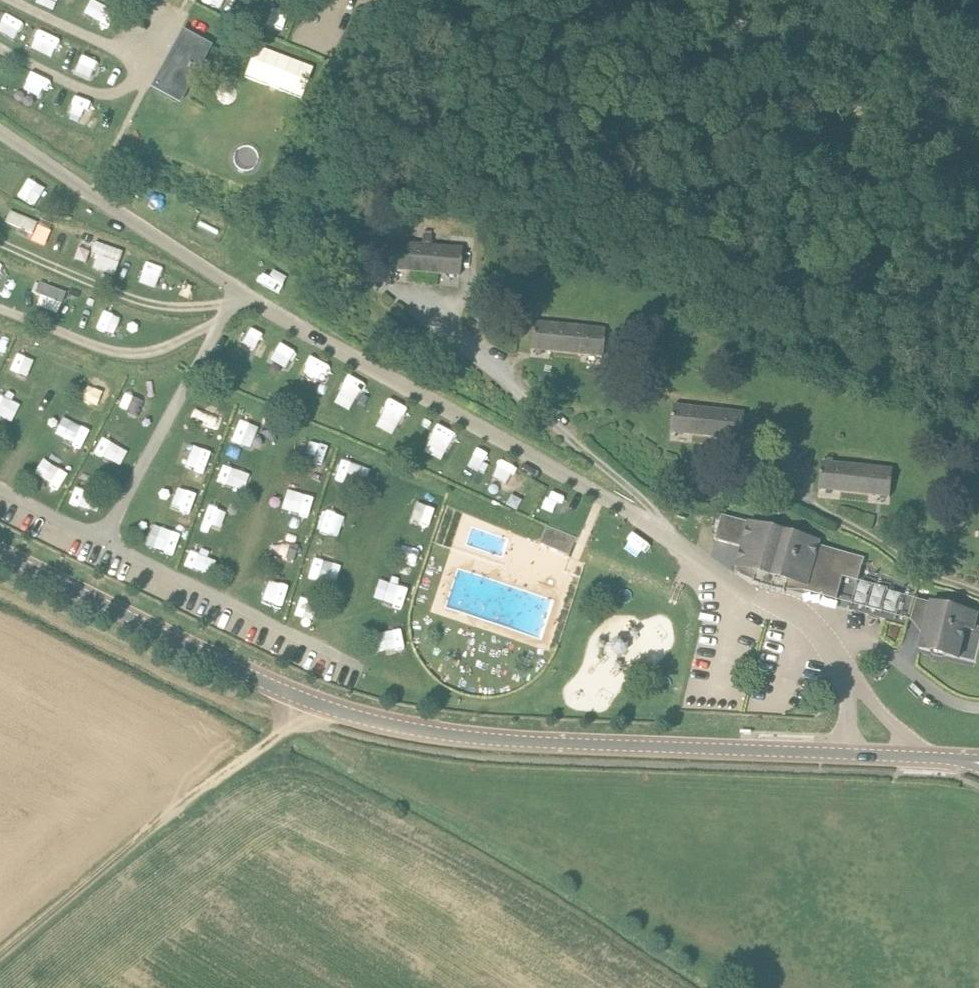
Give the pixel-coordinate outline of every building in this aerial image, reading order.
[(207,4),(220,9),(223,0),(209,0),(207,4)] [(87,17),(102,23),(109,8),(93,1),(87,17)] [(18,39),(22,20),(5,16),(0,35),(18,39)] [(44,31),(35,48),(53,56),(61,40),(44,31)] [(209,64),(204,61),(212,45),(189,32),(161,84),(184,97),(192,81),(198,84),(209,64)] [(88,53),(80,70),(98,79),(106,61),(88,53)] [(27,98),(45,104),(51,85),(33,79),(27,98)] [(91,126),(99,107),(80,99),(72,118),(91,126)] [(46,210),(56,190),(31,177),(21,197),(46,210)] [(42,219),(41,221),(39,227),(48,231),(51,225),(51,223),(42,219)] [(89,244),(91,238),(91,237),(83,234),(82,235),(81,241),(89,244)] [(389,269),(425,272),(428,235),(423,235),(422,244),(392,241),(389,269)] [(432,245),(433,236),(428,235),(425,272),(460,276),(463,248),(432,245)] [(98,237),(93,251),(100,254),(95,267),(117,275),(127,248),(98,237)] [(44,280),(35,304),(60,312),(69,289),(44,280)] [(77,298),(79,293),(80,292),(70,288),(69,290),(68,294),(77,298)] [(101,310),(96,326),(112,330),(116,315),(101,310)] [(567,353),(570,325),(534,321),(532,349),(567,353)] [(251,324),(245,340),(262,347),(269,330),(251,324)] [(603,356),(605,328),(570,325),(567,353),(603,356)] [(269,365),(287,373),(298,349),(280,341),(269,365)] [(29,371),(33,353),(18,350),(14,367),(29,371)] [(305,377),(324,385),(332,365),(313,358),(305,377)] [(352,409),(366,380),(350,372),(336,401),(352,409)] [(123,406),(140,414),(148,397),(131,389),(123,406)] [(7,418),(16,397),(0,390),(0,415),(7,418)] [(390,395),(379,425),(400,433),(411,403),(390,395)] [(707,436),(710,408),(674,404),(672,432),(707,436)] [(742,440),(745,412),(710,408),(707,436),(742,440)] [(241,413),(234,432),(252,438),(259,418),(241,413)] [(438,420),(426,450),(445,457),(457,427),(438,420)] [(76,422),(71,439),(87,444),(91,426),(76,422)] [(108,431),(99,453),(115,460),(125,438),(108,431)] [(200,440),(192,456),(204,462),(212,446),(200,440)] [(327,468),(334,450),(317,443),(310,461),(327,468)] [(482,471),(489,450),(478,447),(471,467),(482,471)] [(226,466),(247,474),(254,456),(232,448),(226,466)] [(343,460),(339,478),(359,483),(363,464),(343,460)] [(855,493),(858,465),(822,461),(820,489),(855,493)] [(52,462),(44,479),(62,486),(70,469),(52,462)] [(509,464),(503,484),(524,491),(531,471),(509,464)] [(891,497),(893,469),(858,465),(855,493),(891,497)] [(184,470),(176,488),(193,495),(201,477),(184,470)] [(307,477),(298,497),(315,504),(324,484),(307,477)] [(86,478),(77,497),(87,502),(97,483),(86,478)] [(331,513),(348,516),(351,496),(334,493),(331,513)] [(558,493),(552,510),(567,516),(574,499),(558,493)] [(168,521),(180,524),(185,507),(173,504),(168,521)] [(290,512),(284,530),(302,536),(308,519),(290,512)] [(858,581),(864,560),(864,557),(818,545),(819,541),(722,514),(715,540),(742,547),(737,566),(756,572),(753,583),(785,592),(788,580),(806,585),(805,591),(836,600),(843,577),(858,581)] [(197,536),(213,540),(217,522),(201,518),(197,536)] [(410,538),(428,544),(434,527),(416,520),(410,538)] [(326,550),(335,527),(325,524),(317,546),(326,550)] [(539,543),(569,556),(576,537),(547,525),(539,543)] [(153,528),(149,546),(168,550),(172,532),(153,528)] [(274,571),(290,579),(299,561),(283,553),(274,571)] [(273,581),(265,599),(282,607),(290,588),(273,581)] [(304,594),(297,618),(313,623),(320,599),(304,594)] [(973,630),(977,614),(931,602),(919,648),(958,658),(965,628),(973,630)] [(388,628),(392,648),(412,644),(407,624),(388,628)]
